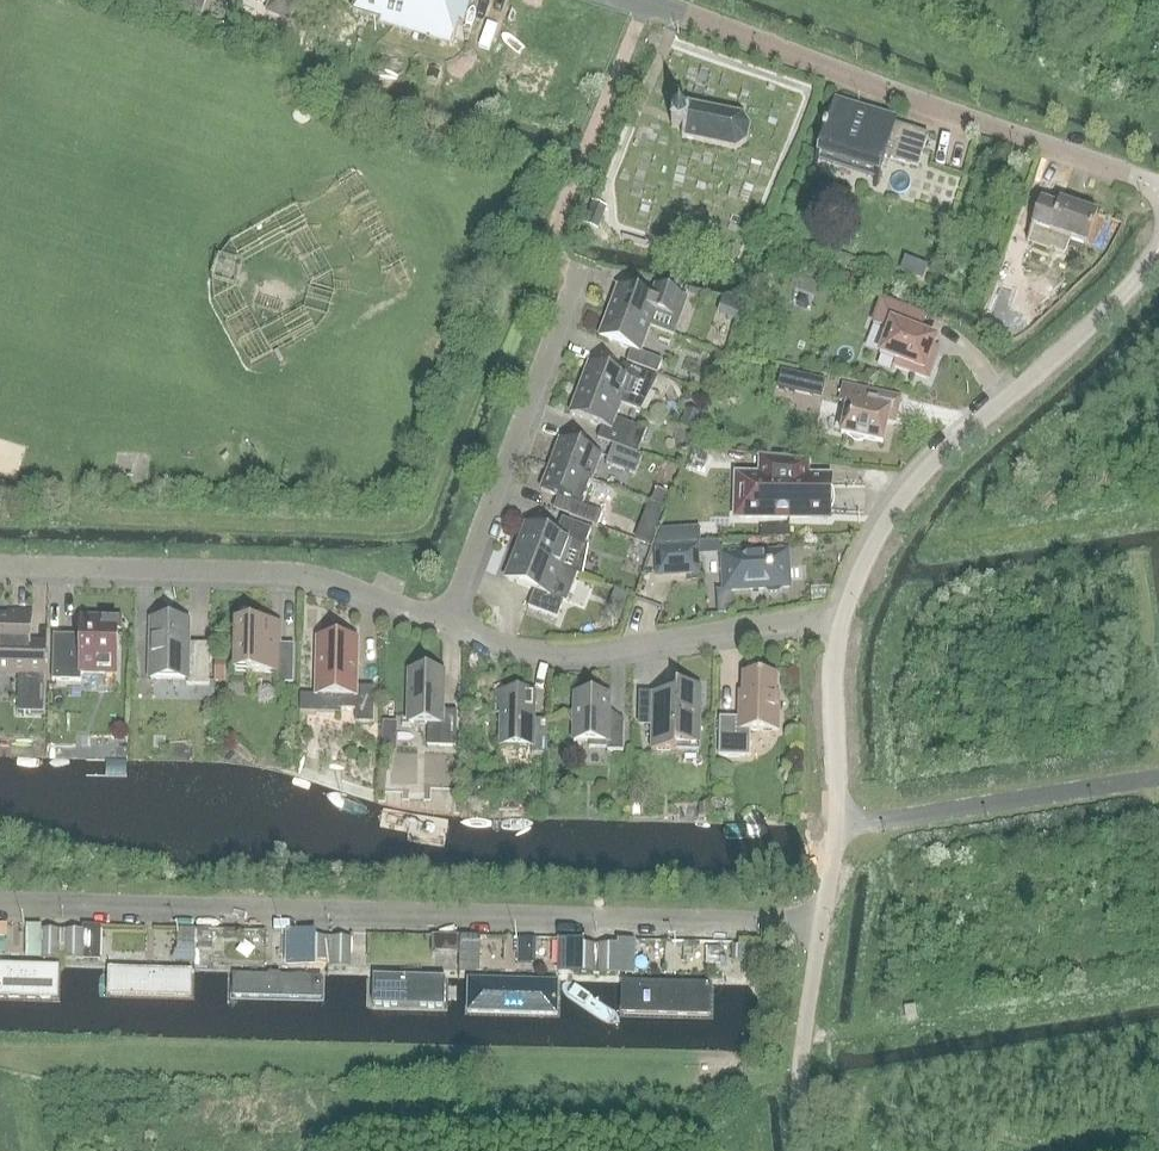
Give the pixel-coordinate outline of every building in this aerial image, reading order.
[(203,11),(207,0),(185,0),(183,5),(181,11),(201,18),(203,11)] [(270,3),(266,13),(289,21),(297,0),(261,0),(270,3)] [(352,10),(380,18),(378,22),(451,43),(457,23),(462,24),(469,0),(355,0),(352,10)] [(917,167),(927,135),(894,124),(895,122),(834,102),(827,126),(824,125),(822,131),(825,131),(818,153),(818,152),(813,167),(876,186),(880,172),(884,157),(917,167)] [(746,142),(749,127),(742,116),(689,105),(687,114),(674,111),(673,115),(672,119),(671,123),(671,126),(683,129),(681,138),(735,149),(746,142)] [(1087,245),(1097,215),(1060,202),(1058,207),(1041,201),(1027,242),(1049,250),(1050,248),(1065,253),(1070,238),(1087,245)] [(593,207),(585,231),(598,235),(606,212),(593,207)] [(997,282),(985,314),(1009,343),(1031,327),(1012,304),(1017,290),(997,282)] [(669,335),(683,297),(655,286),(650,299),(618,286),(608,312),(650,328),(669,335)] [(895,361),(893,366),(927,379),(937,354),(931,352),(936,340),(920,334),(926,319),(881,302),(872,324),(888,330),(879,355),(895,361)] [(650,328),(608,312),(598,337),(631,350),(626,362),(657,374),(662,361),(640,353),(650,328)] [(620,375),(589,363),(579,388),(620,404),(639,411),(657,378),(623,366),(620,375)] [(781,370),(777,386),(794,390),(798,373),(781,370)] [(841,433),(882,443),(889,413),(896,415),(900,398),(843,386),(839,402),(847,404),(841,433)] [(620,404),(579,388),(569,414),(602,426),(597,439),(637,454),(646,430),(615,418),(620,404)] [(699,418),(685,413),(681,425),(694,430),(699,418)] [(560,439),(550,465),(591,481),(601,455),(560,439)] [(641,457),(612,446),(605,464),(634,475),(641,457)] [(826,514),(827,483),(810,482),(810,460),(757,456),(756,477),(739,477),(739,479),(744,479),(743,515),(738,515),(738,517),(809,518),(809,514),(826,514)] [(573,503),(568,515),(597,526),(602,513),(582,506),(591,481),(550,465),(540,490),(573,503)] [(648,503),(635,538),(650,544),(663,509),(648,503)] [(591,529),(562,518),(555,535),(527,525),(517,552),(576,575),(582,577),(588,546),(585,545),(591,529)] [(688,528),(668,529),(669,543),(689,543),(688,528)] [(658,574),(697,572),(695,548),(657,550),(658,574)] [(742,554),(741,549),(721,550),(724,589),(715,589),(715,591),(763,588),(768,593),(778,592),(783,587),(788,587),(786,552),(742,554)] [(534,590),(528,607),(557,618),(563,602),(566,603),(576,575),(517,552),(506,580),(534,590)] [(615,590),(611,601),(624,606),(629,595),(615,590)] [(10,671),(19,671),(18,712),(42,713),(44,652),(29,651),(30,612),(10,612),(10,617),(0,617),(0,663),(10,671)] [(53,635),(52,653),(52,681),(81,681),(81,672),(116,673),(117,619),(81,619),(80,636),(53,635)] [(151,621),(150,678),(186,679),(186,685),(208,685),(209,650),(192,650),(187,645),(188,621),(151,621)] [(293,683),(293,667),(279,666),(280,624),(237,623),(237,622),(235,622),(234,671),(277,672),(277,683),(293,683)] [(356,687),(357,639),(317,638),(315,695),(341,696),(341,709),(355,710),(355,723),(373,723),(374,687),(356,687)] [(215,663),(214,681),(226,681),(226,663),(215,663)] [(441,711),(442,672),(410,671),(409,723),(427,724),(427,745),(455,746),(456,712),(441,711)] [(750,730),(778,731),(779,694),(775,694),(776,676),(742,675),(742,693),(739,693),(738,718),(719,717),(718,756),(749,756),(750,730)] [(676,693),(652,693),(651,750),(675,751),(675,743),(699,744),(700,686),(676,685),(676,693)] [(533,720),(533,693),(496,692),(496,712),(501,712),(500,745),(531,746),(531,754),(546,755),(547,720),(533,720)] [(622,751),(623,720),(608,720),(609,697),(611,697),(611,696),(574,695),(574,711),(568,713),(568,712),(566,712),(573,730),(573,741),(589,741),(588,748),(606,748),(606,750),(622,751)] [(485,784),(468,783),(467,801),(484,802),(485,784)] [(515,813),(515,802),(501,802),(501,813),(515,813)] [(699,805),(699,816),(709,817),(710,806),(699,805)] [(64,930),(64,959),(99,960),(100,927),(83,926),(83,931),(64,930)] [(179,929),(179,947),(195,947),(195,929),(179,929)] [(195,947),(195,950),(213,950),(213,929),(195,929),(195,947)] [(41,930),(40,958),(59,959),(60,930),(41,930)] [(432,936),(431,954),(459,955),(460,937),(432,936)] [(307,937),(306,965),(325,966),(326,937),(307,937)] [(349,967),(350,938),(331,937),(330,966),(349,967)] [(575,977),(575,972),(593,973),(594,944),(575,944),(575,939),(559,939),(558,977),(575,977)] [(633,945),(617,945),(598,944),(598,973),(632,973),(633,945)] [(732,947),(731,961),(751,962),(751,977),(765,977),(765,947),(732,947)] [(35,968),(0,967),(0,990),(34,992),(35,968)] [(158,995),(159,971),(87,969),(86,993),(158,995)] [(301,999),(301,975),(230,973),(229,997),(301,999)] [(425,1002),(425,978),(354,976),(353,1000),(425,1002)] [(568,1006),(569,982),(498,980),(497,1003),(568,1006)] [(692,1009),(693,985),(621,983),(621,1007),(692,1009)] [(917,1021),(915,1007),(904,1008),(906,1023),(917,1021)]
